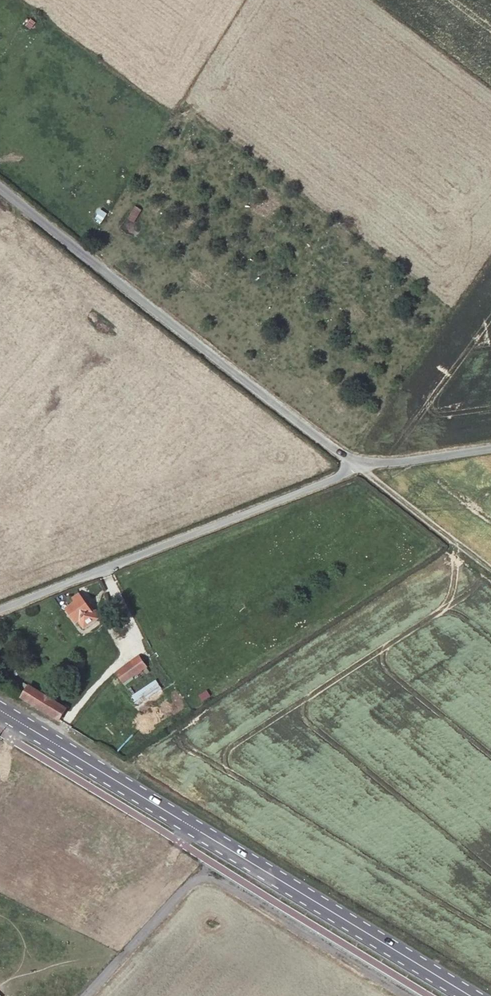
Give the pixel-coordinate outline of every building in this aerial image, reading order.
[(134,222),(142,209),(135,204),(126,217),(134,222)] [(85,630),(99,620),(94,614),(80,596),(76,598),(79,602),(67,611),(77,624),(79,622),(85,630)] [(147,669),(140,659),(117,675),(124,685),(147,669)] [(156,682),(133,697),(139,706),(162,690),(156,682)] [(30,687),(23,698),(60,721),(67,709),(30,687)]
